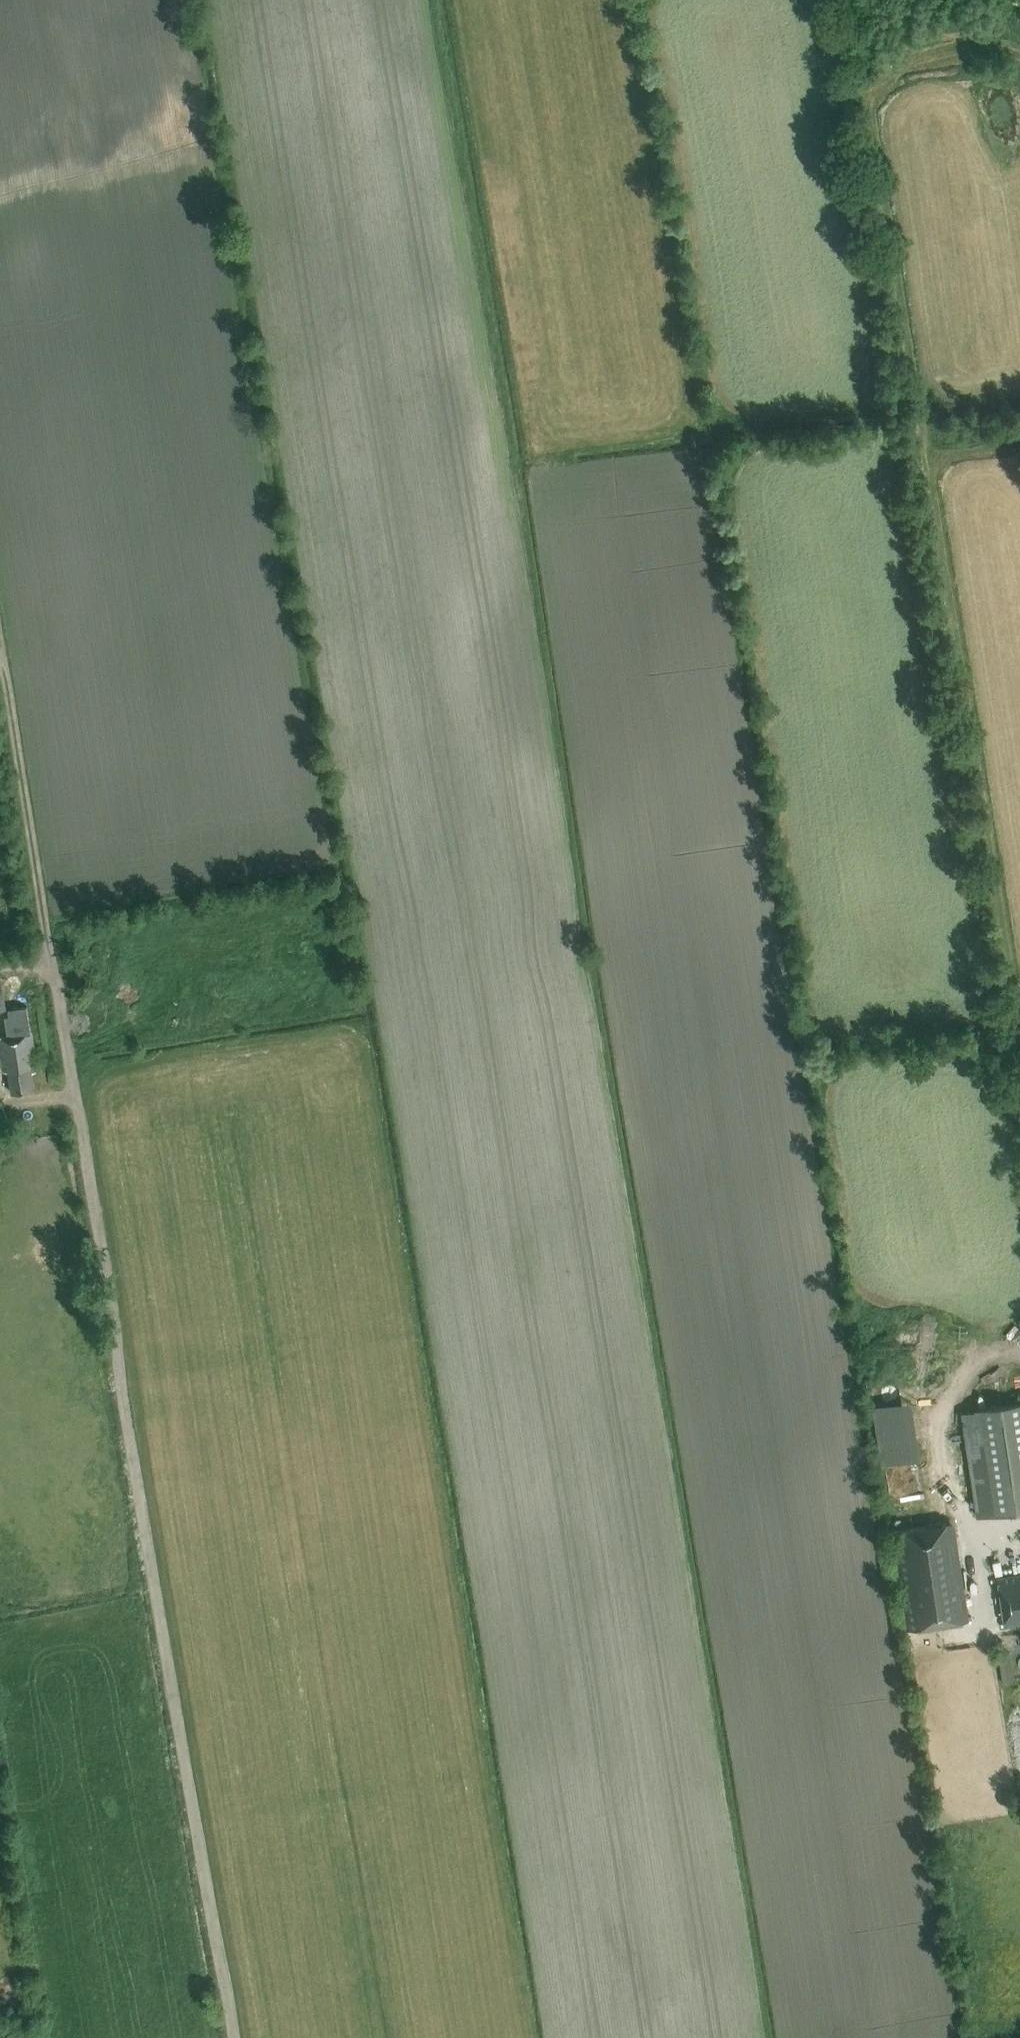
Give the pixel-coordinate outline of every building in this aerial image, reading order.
[(36,1071),(30,1032),(0,1037),(0,1052),(3,1071),(9,1070),(13,1093),(35,1090),(32,1071),(36,1071)] [(922,1396),(878,1403),(888,1463),(931,1456),(922,1396)] [(960,1410),(977,1516),(1019,1509),(1019,1401),(960,1410)] [(911,1629),(962,1620),(946,1523),(894,1531),(911,1629)] [(1001,1579),(1008,1623),(1019,1621),(1019,1576),(1001,1579)]
